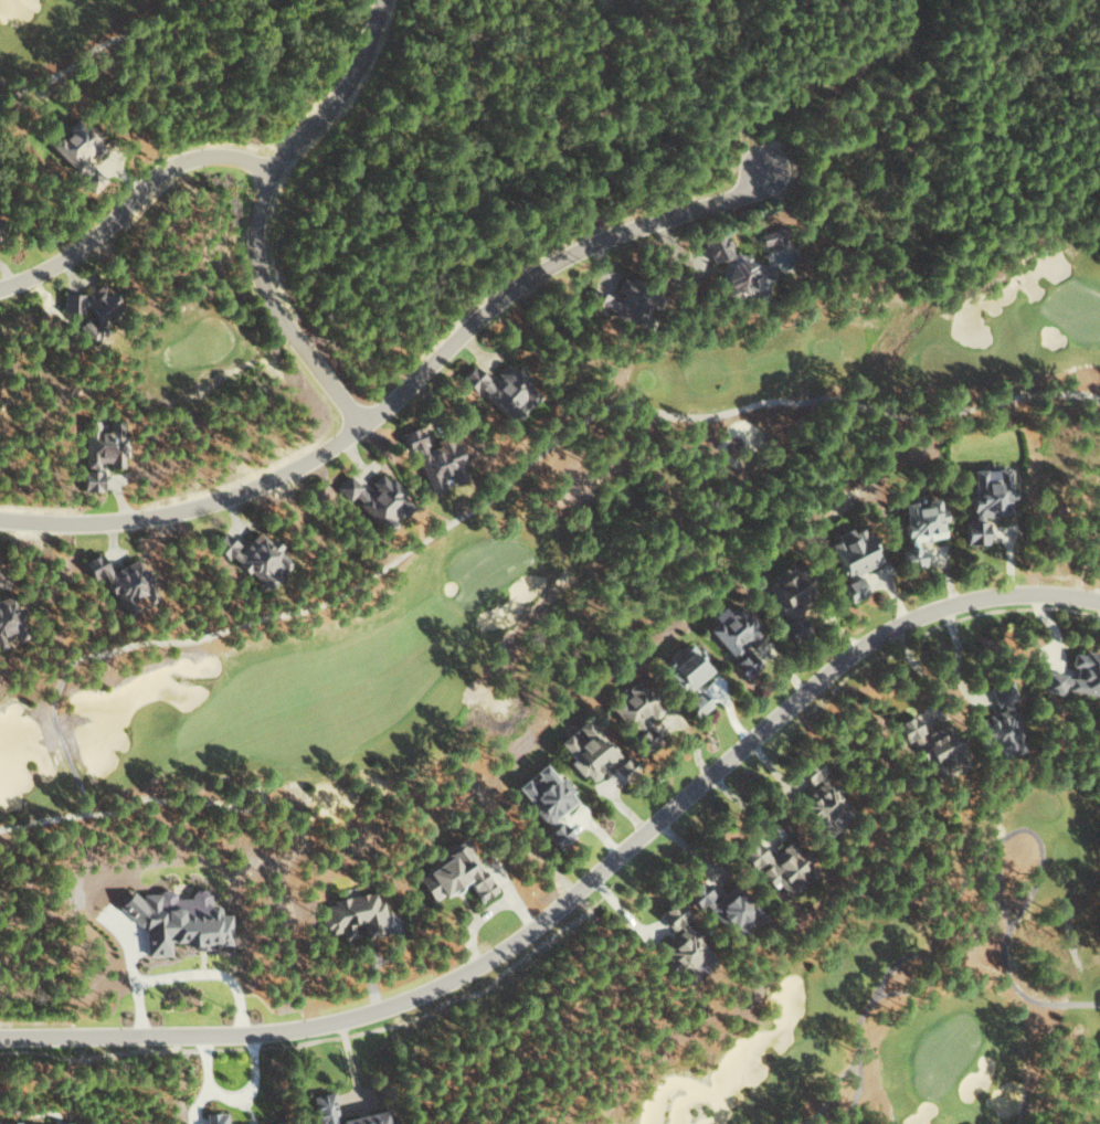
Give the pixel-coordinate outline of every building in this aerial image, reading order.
[(46,143),(80,178),(77,180),(88,191),(108,171),(83,145),(94,134),(75,115),(46,143)] [(767,251),(788,242),(781,226),(760,234),(767,251)] [(711,289),(740,299),(743,290),(755,285),(758,276),(765,273),(761,263),(727,252),(720,232),(700,240),(707,258),(719,262),(711,289)] [(62,291),(62,312),(87,312),(87,317),(112,317),(112,291),(62,291)] [(91,342),(101,333),(86,317),(76,325),(91,342)] [(471,364),(458,378),(473,393),(477,389),(510,422),(537,395),(504,362),(494,373),(498,378),(492,385),(471,364)] [(83,421),(84,470),(80,470),(81,491),(99,491),(99,462),(107,462),(107,467),(123,467),(122,419),(106,420),(106,431),(96,431),(96,421),(83,421)] [(428,492),(442,487),(439,478),(447,475),(450,483),(465,477),(450,434),(433,440),(435,446),(425,450),(417,426),(400,432),(407,452),(414,450),(428,492)] [(969,470),(971,521),(963,522),(963,544),(985,543),(984,517),(1008,516),(1007,504),(1011,504),(1010,483),(1006,483),(1006,468),(969,470)] [(347,474),(334,487),(348,501),(351,498),(386,533),(395,524),(392,522),(412,503),(388,478),(385,480),(380,475),(364,491),(347,474)] [(900,503),(905,548),(901,549),(903,568),(921,567),(917,540),(942,537),(941,522),(944,521),(942,508),(937,509),(936,500),(913,503),(913,501),(900,503)] [(827,543),(841,579),(878,565),(863,526),(849,531),(848,528),(832,534),(834,540),(827,543)] [(254,529),(239,547),(221,531),(208,545),(224,559),(227,556),(265,589),(290,560),(254,529)] [(136,559),(107,571),(99,552),(81,560),(89,580),(101,575),(108,592),(113,590),(124,616),(136,611),(131,601),(142,596),(145,603),(158,597),(145,569),(141,571),(136,559)] [(809,631),(794,601),(805,595),(793,573),(786,577),(782,570),(762,580),(784,622),(780,625),(789,641),(809,631)] [(846,603),(864,595),(855,576),(838,585),(846,603)] [(0,597),(0,646),(12,642),(8,632),(25,626),(18,607),(12,609),(7,594),(0,597)] [(705,629),(746,677),(758,666),(743,648),(761,632),(735,602),(724,611),(720,607),(709,616),(714,622),(705,629)] [(712,671),(688,640),(658,664),(686,699),(682,703),(693,718),(708,707),(692,686),(712,671)] [(1063,695),(1063,691),(1099,696),(1099,656),(1080,653),(1080,654),(1070,653),(1068,667),(1074,668),(1072,675),(1044,671),(1041,692),(1063,695)] [(660,707),(632,679),(604,706),(632,734),(627,738),(644,755),(657,742),(642,726),(660,707)] [(973,719),(978,733),(977,733),(986,763),(1021,753),(1013,727),(1017,725),(1011,707),(1017,705),(1008,679),(989,686),(997,711),(973,719)] [(895,724),(903,742),(914,736),(936,783),(958,772),(949,753),(955,750),(943,725),(923,734),(913,715),(895,724)] [(583,718),(572,728),(579,736),(572,743),(564,734),(554,743),(569,759),(567,762),(587,784),(617,756),(583,718)] [(609,767),(620,783),(637,771),(626,755),(609,767)] [(809,785),(824,771),(809,756),(795,769),(809,785)] [(573,801),(566,793),(568,792),(542,763),(513,789),(546,826),(573,801)] [(826,837),(852,810),(821,780),(797,804),(811,817),(809,819),(826,837)] [(542,835),(556,850),(571,836),(557,821),(542,835)] [(491,893),(460,839),(445,849),(449,856),(414,877),(428,901),(463,881),(475,902),(491,893)] [(769,858),(754,840),(738,854),(753,872),(756,870),(769,886),(775,881),(789,897),(800,888),(799,887),(816,873),(788,841),(769,858)] [(684,895),(698,909),(701,905),(736,938),(756,917),(725,888),(716,897),(698,880),(684,895)] [(144,956),(168,956),(168,943),(180,943),(180,948),(207,948),(207,945),(228,945),(228,914),(218,914),(218,905),(207,905),(207,889),(189,889),(189,898),(172,898),(172,892),(141,892),(141,897),(119,897),(119,921),(143,921),(144,956)] [(381,929),(379,917),(383,916),(380,901),(375,902),(374,892),(331,899),(332,905),(322,906),(324,916),(322,917),(325,934),(340,932),(342,939),(352,938),(350,926),(362,924),(363,932),(381,929)] [(656,945),(672,971),(677,968),(686,982),(714,965),(674,902),(657,912),(671,935),(656,945)] [(336,1120),(330,1092),(310,1096),(316,1123),(384,1123),(381,1111),(336,1120)] [(224,1113),(204,1115),(205,1123),(225,1123),(224,1113)]
